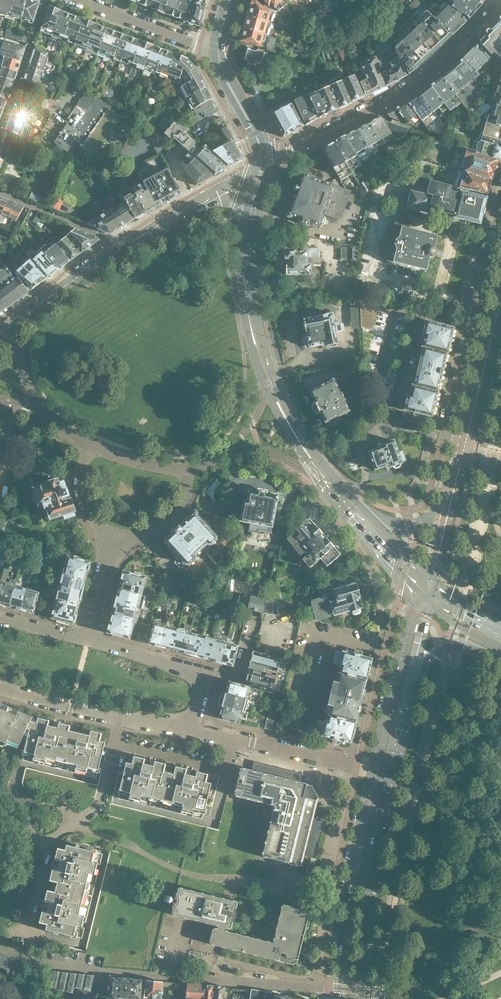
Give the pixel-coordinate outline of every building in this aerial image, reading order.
[(0,4),(0,14),(10,16),(14,0),(1,0),(0,4)] [(10,16),(21,19),(26,0),(14,0),(10,16)] [(21,19),(28,20),(29,20),(29,23),(33,24),(40,2),(32,0),(26,0),(21,19)] [(141,4),(153,8),(156,0),(143,0),(141,4)] [(153,8),(164,12),(165,12),(170,0),(156,0),(153,8)] [(165,12),(177,17),(183,0),(170,0),(165,12)] [(177,17),(180,18),(181,21),(184,22),(186,21),(188,21),(188,22),(196,0),(183,0),(177,17)] [(188,22),(189,24),(192,25),(194,24),(199,25),(206,0),(196,0),(188,22)] [(247,16),(268,22),(270,15),(272,15),(273,12),(268,9),(267,8),(267,9),(264,6),(263,8),(255,1),(252,0),(249,9),(247,10),(246,14),(247,15),(247,16)] [(266,4),(268,7),(271,5),(274,8),(275,8),(278,11),(290,2),(288,0),(264,0),(267,3),(266,4)] [(390,37),(391,39),(424,8),(416,0),(414,0),(385,27),(390,37)] [(429,11),(434,16),(447,30),(452,35),(465,22),(466,21),(456,13),(441,0),(429,11)] [(449,5),(469,19),(482,5),(475,0),(453,0),(451,2),(449,0),(445,0),(444,1),(449,5)] [(41,29),(40,31),(52,36),(53,33),(61,12),(49,7),(41,29)] [(398,45),(394,48),(398,57),(401,64),(402,68),(405,65),(407,68),(406,69),(409,74),(413,71),(451,37),(430,15),(427,11),(426,12),(422,15),(422,16),(425,19),(421,23),(417,20),(413,24),(416,28),(411,32),(408,29),(404,32),(404,33),(407,36),(402,41),(399,37),(398,37),(395,41),(398,45)] [(53,33),(52,36),(59,38),(59,36),(64,37),(64,35),(72,16),(61,12),(53,33)] [(299,17),(306,23),(308,21),(301,15),(299,17)] [(72,16),(64,35),(69,37),(69,39),(68,42),(74,44),(74,43),(75,42),(83,20),(72,16)] [(244,27),(244,28),(265,34),(268,22),(247,16),(246,21),(244,22),(243,26),(244,27)] [(74,44),(73,46),(85,50),(86,48),(94,24),(83,20),(75,42),(74,43),(74,44)] [(487,35),(488,38),(484,41),(480,45),(491,55),(493,53),(499,56),(500,58),(500,21),(487,35)] [(86,48),(85,50),(96,54),(97,52),(105,28),(95,25),(95,24),(94,24),(86,48)] [(97,52),(96,54),(104,57),(103,60),(106,61),(107,58),(109,55),(109,53),(116,33),(105,28),(97,52)] [(265,34),(244,28),(243,29),(242,30),(241,34),(242,35),(240,41),(261,47),(265,34)] [(376,37),(378,42),(389,37),(387,32),(376,37)] [(109,53),(109,55),(114,57),(113,59),(119,61),(120,59),(127,37),(116,33),(109,53)] [(27,43),(29,38),(18,34),(16,40),(27,43)] [(120,59),(119,61),(130,65),(131,61),(138,41),(132,39),(127,37),(120,59)] [(272,52),(276,40),(271,37),(267,50),(272,52)] [(309,42),(299,38),(295,46),(305,50),(309,42)] [(21,61),(26,46),(23,45),(4,40),(2,48),(0,47),(0,55),(21,61)] [(130,65),(126,77),(133,79),(137,67),(141,69),(142,67),(150,45),(141,42),(140,42),(138,41),(131,61),(130,65)] [(41,47),(36,44),(34,49),(44,55),(46,50),(41,47)] [(460,103),(470,115),(486,63),(490,59),(482,50),(481,49),(480,49),(479,48),(479,45),(477,44),(458,64),(452,69),(452,70),(445,76),(444,75),(442,77),(455,95),(461,102),(460,103)] [(142,67),(141,69),(152,74),(153,71),(154,69),(161,49),(153,46),(150,45),(142,67)] [(248,61),(247,64),(245,71),(250,72),(252,76),(262,71),(260,67),(257,68),(255,68),(255,66),(256,63),(261,64),(263,59),(267,60),(269,53),(264,52),(257,50),(256,51),(250,49),(248,48),(245,57),(246,57),(245,60),(248,61)] [(34,49),(32,57),(53,69),(55,66),(47,61),(48,58),(44,55),(34,49)] [(154,69),(153,71),(160,74),(161,72),(164,73),(172,53),(161,49),(154,69)] [(385,52),(376,56),(379,62),(377,63),(381,73),(383,73),(387,85),(406,76),(402,68),(401,64),(398,57),(390,61),(385,52)] [(164,73),(162,78),(176,83),(177,78),(178,77),(181,69),(185,67),(187,68),(191,64),(187,59),(181,57),(180,56),(175,54),(175,55),(172,53),(164,73)] [(3,67),(18,71),(21,61),(0,55),(0,60),(3,61),(1,67),(3,67)] [(359,62),(362,68),(355,71),(360,82),(362,86),(365,92),(366,95),(372,93),(387,85),(383,73),(381,73),(377,63),(379,62),(376,56),(359,62)] [(32,57),(29,64),(44,72),(44,70),(50,74),(53,69),(32,57)] [(29,64),(27,72),(48,84),(54,87),(55,86),(49,82),(50,80),(43,76),(44,72),(29,64)] [(179,84),(174,89),(180,95),(183,94),(203,83),(197,72),(195,68),(191,64),(187,68),(185,67),(181,69),(178,77),(177,78),(176,83),(179,84)] [(14,80),(18,71),(3,67),(1,70),(0,70),(0,75),(14,80)] [(80,71),(70,68),(68,76),(74,80),(76,81),(78,75),(80,71)] [(24,79),(24,80),(39,88),(40,84),(52,91),(54,87),(48,84),(27,72),(24,79)] [(11,89),(14,80),(0,75),(0,85),(11,89)] [(85,77),(78,75),(76,81),(78,83),(83,85),(85,77)] [(355,75),(343,81),(352,102),(364,96),(360,87),(355,75)] [(329,81),(329,83),(330,86),(340,108),(352,102),(343,81),(342,81),(340,76),(329,81)] [(251,77),(247,80),(255,95),(260,93),(251,77)] [(442,77),(430,87),(444,103),(450,111),(461,102),(455,95),(442,77)] [(203,83),(183,94),(192,110),(211,99),(212,99),(203,83)] [(329,83),(316,88),(317,91),(327,114),(340,108),(330,86),(329,83)] [(7,99),(11,89),(0,85),(0,96),(7,99)] [(427,89),(420,95),(433,112),(444,103),(430,87),(427,89)] [(267,106),(270,111),(284,137),(293,132),(304,126),(292,104),(288,97),(290,96),(288,91),(283,94),(284,97),(267,106)] [(292,97),(294,100),(294,101),(304,123),(304,122),(306,125),(319,118),(327,114),(317,91),(309,94),(305,96),(303,92),(292,97)] [(493,105),(496,106),(500,107),(500,95),(498,94),(494,93),(493,99),(488,97),(486,103),(493,105)] [(68,123),(54,142),(67,152),(72,146),(78,150),(76,153),(84,159),(89,152),(95,156),(122,118),(110,109),(111,106),(97,96),(95,98),(91,95),(90,97),(85,94),(82,98),(65,121),(68,123)] [(420,95),(407,102),(408,104),(417,116),(422,121),(429,131),(441,122),(433,112),(420,95)] [(17,99),(14,107),(36,118),(38,114),(31,110),(32,107),(17,99)] [(192,110),(189,111),(196,123),(218,111),(211,99),(192,110)] [(395,109),(387,113),(390,117),(390,118),(395,119),(406,124),(408,124),(415,127),(422,121),(417,116),(408,104),(407,102),(395,109)] [(476,109),(476,112),(477,114),(478,116),(491,107),(488,104),(486,103),(483,103),(481,103),(479,105),(477,106),(476,109)] [(486,122),(496,124),(500,126),(500,107),(496,106),(493,105),(490,114),(488,114),(485,114),(483,121),(486,122)] [(14,107),(11,114),(26,122),(28,118),(34,122),(36,118),(14,107)] [(11,114),(8,122),(31,132),(32,128),(25,124),(26,122),(11,114)] [(166,116),(158,125),(166,131),(164,133),(172,141),(174,138),(189,151),(197,157),(201,153),(195,148),(195,141),(174,122),(172,121),(166,116)] [(214,121),(212,126),(220,141),(223,145),(224,145),(227,150),(229,154),(230,154),(233,159),(235,163),(236,163),(242,160),(240,158),(243,157),(227,127),(222,130),(217,128),(218,123),(223,120),(221,117),(214,121)] [(380,117),(369,123),(384,148),(406,135),(409,129),(388,122),(383,119),(383,120),(381,118),(380,117)] [(5,129),(6,129),(10,131),(15,133),(21,136),(22,132),(29,136),(31,132),(8,122),(5,129)] [(477,152),(481,153),(491,157),(492,157),(500,159),(500,126),(496,124),(486,122),(481,140),(478,142),(475,149),(477,152)] [(369,123),(357,128),(371,151),(370,151),(372,155),(376,161),(380,159),(375,148),(381,144),(384,148),(369,123)] [(357,128),(345,135),(358,155),(357,155),(359,157),(366,153),(370,151),(371,151),(357,128)] [(334,141),(334,142),(346,163),(346,162),(350,168),(354,165),(354,164),(360,160),(359,157),(357,155),(358,155),(345,135),(338,139),(338,140),(335,141),(334,141)] [(204,136),(201,140),(205,147),(206,148),(208,150),(209,151),(211,149),(204,136)] [(4,160),(3,160),(9,146),(0,142),(0,143),(0,170),(4,160)] [(323,150),(334,169),(338,176),(344,172),(344,171),(350,168),(346,162),(346,163),(334,142),(327,146),(327,145),(322,148),(323,150)] [(224,145),(223,145),(210,152),(214,156),(219,160),(223,163),(227,168),(231,165),(235,163),(233,159),(230,154),(229,154),(227,150),(224,145)] [(197,157),(196,158),(215,174),(227,168),(223,163),(219,160),(214,156),(210,152),(209,151),(208,150),(206,148),(201,153),(197,157)] [(457,169),(462,170),(463,171),(467,172),(490,180),(492,180),(497,161),(494,160),(494,159),(477,153),(477,152),(467,149),(464,157),(461,156),(457,169)] [(183,159),(179,163),(187,172),(197,185),(215,174),(196,158),(197,157),(189,151),(186,156),(192,161),(188,165),(188,164),(183,159)] [(296,193),(290,211),(288,210),(286,216),(292,218),(292,216),(300,219),(299,221),(298,221),(299,223),(300,222),(309,226),(310,225),(311,223),(319,227),(320,227),(321,226),(321,225),(322,226),(324,225),(326,219),(325,217),(324,217),(324,216),(325,216),(324,215),(338,220),(342,218),(352,191),(324,181),(325,177),(323,174),(312,170),(311,166),(312,164),(307,162),(307,163),(305,162),(301,164),(299,170),(302,175),(299,183),(298,184),(295,191),(296,193)] [(490,180),(467,172),(462,170),(457,169),(449,166),(444,183),(452,186),(451,189),(484,196),(484,197),(487,198),(492,180),(490,180)] [(141,177),(143,182),(144,182),(148,191),(157,207),(181,194),(168,168),(160,173),(157,168),(141,177)] [(429,180),(429,181),(426,194),(410,190),(406,208),(431,214),(432,211),(454,217),(453,218),(477,224),(477,223),(480,224),(487,198),(484,197),(484,196),(451,189),(452,186),(429,180)] [(118,196),(122,199),(124,200),(126,201),(126,202),(136,218),(147,212),(137,194),(134,192),(130,190),(125,181),(122,183),(126,192),(122,194),(118,196)] [(144,182),(130,190),(134,192),(137,194),(147,212),(157,207),(148,191),(144,182)] [(365,182),(360,185),(364,194),(370,191),(365,182)] [(371,190),(362,196),(372,199),(373,194),(371,190)] [(32,192),(29,199),(41,204),(44,198),(32,192)] [(9,200),(0,196),(0,197),(0,219),(9,200)] [(1,225),(5,216),(9,217),(16,203),(9,200),(0,219),(0,224),(1,225)] [(97,217),(92,220),(85,224),(106,233),(110,233),(136,218),(126,202),(126,201),(117,207),(112,210),(111,209),(107,211),(105,207),(95,212),(97,217)] [(16,203),(9,217),(12,219),(7,228),(11,229),(16,220),(22,209),(24,206),(16,203)] [(387,250),(382,249),(382,255),(383,257),(383,258),(384,259),(385,260),(393,264),(393,262),(425,270),(429,256),(432,257),(435,255),(437,251),(434,247),(437,236),(409,229),(411,220),(400,215),(397,214),(393,225),(391,225),(391,226),(389,225),(389,231),(388,231),(388,233),(387,232),(387,238),(386,238),(386,239),(385,239),(385,246),(388,247),(388,250),(387,250)] [(46,223),(41,228),(44,232),(49,227),(46,223)] [(63,233),(66,237),(81,253),(100,240),(101,239),(76,228),(71,226),(63,233)] [(41,248),(45,253),(57,268),(59,269),(70,261),(56,245),(55,244),(45,233),(39,238),(45,245),(41,248)] [(66,237),(56,245),(70,261),(81,253),(66,237)] [(287,249),(287,260),(287,274),(288,274),(288,280),(291,282),(296,282),(298,280),(298,275),(311,275),(311,264),(321,264),(321,258),(320,258),(320,252),(317,252),(317,248),(308,248),(308,247),(306,245),(302,245),(300,246),(300,250),(298,250),(298,249),(287,249)] [(30,248),(25,252),(47,278),(48,278),(59,269),(57,268),(45,253),(43,251),(40,248),(35,253),(30,248)] [(13,275),(14,274),(32,288),(47,278),(25,252),(22,249),(5,265),(6,267),(13,275)] [(355,249),(341,249),(341,258),(355,258),(355,249)] [(29,291),(32,288),(14,274),(13,275),(6,267),(0,271),(0,313),(29,291)] [(361,298),(362,327),(373,329),(379,302),(361,298)] [(357,306),(349,307),(350,317),(358,317),(357,306)] [(315,315),(306,316),(307,319),(304,319),(306,333),(307,333),(307,334),(302,335),(305,346),(309,345),(310,347),(313,346),(313,347),(320,346),(321,346),(327,345),(327,346),(340,344),(337,332),(342,331),(341,324),(336,325),(334,312),(329,313),(315,316),(315,315)] [(425,320),(419,346),(419,347),(446,354),(447,352),(448,353),(450,344),(451,343),(452,339),(451,338),(454,328),(451,328),(452,326),(445,325),(445,324),(434,322),(425,320)] [(444,363),(446,354),(419,347),(416,357),(412,357),(410,366),(414,367),(413,367),(417,368),(441,375),(443,369),(443,370),(445,364),(444,363)] [(442,375),(441,375),(417,368),(413,367),(409,384),(412,385),(438,391),(437,391),(440,380),(441,380),(442,375)] [(334,378),(313,389),(313,390),(310,391),(315,401),(312,402),(311,407),(315,413),(319,415),(321,414),(326,422),(327,422),(330,427),(333,425),(334,427),(341,423),(339,417),(351,411),(345,401),(346,400),(341,389),(346,386),(341,376),(335,379),(334,378)] [(438,392),(438,391),(412,385),(409,384),(405,383),(403,394),(408,395),(404,410),(413,412),(422,415),(422,414),(431,416),(432,416),(434,407),(435,407),(436,402),(436,401),(438,392)] [(402,419),(422,424),(424,417),(403,412),(402,419)] [(399,427),(418,432),(420,425),(401,420),(399,427)] [(386,440),(386,442),(386,443),(383,444),(382,442),(375,444),(376,446),(375,447),(376,449),(368,452),(375,470),(390,464),(391,467),(392,466),(395,469),(400,467),(401,463),(402,463),(402,462),(406,460),(402,450),(398,452),(394,440),(390,441),(389,439),(386,440)] [(44,506),(43,502),(68,495),(66,489),(63,481),(59,482),(57,479),(56,480),(55,479),(44,482),(45,483),(32,488),(38,507),(44,506)] [(244,501),(240,521),(249,523),(248,531),(247,536),(270,540),(271,533),(277,502),(281,499),(277,494),(274,497),(267,495),(267,492),(264,492),(264,493),(261,492),(261,491),(257,490),(257,493),(250,492),(247,502),(244,501)] [(68,495),(43,502),(44,506),(45,510),(49,522),(64,518),(65,520),(73,517),(72,515),(74,515),(73,510),(74,510),(71,499),(70,500),(68,495)] [(164,538),(163,543),(166,544),(167,544),(173,550),(171,551),(171,552),(176,558),(177,558),(175,560),(175,563),(179,567),(182,568),(186,564),(186,565),(190,565),(195,560),(195,557),(195,556),(197,554),(198,555),(199,555),(203,552),(201,550),(208,544),(208,545),(212,545),(217,540),(218,537),(210,528),(211,527),(206,521),(204,522),(198,515),(198,516),(194,512),(193,512),(193,513),(187,520),(186,519),(182,522),(183,523),(179,526),(179,525),(174,529),(173,528),(169,531),(171,534),(167,538),(164,538)] [(297,530),(287,538),(294,546),(293,547),(301,555),(304,552),(307,555),(302,559),(304,561),(301,564),(304,567),(307,565),(310,568),(314,564),(321,559),(327,566),(340,555),(342,554),(335,547),(310,518),(309,519),(308,519),(306,519),(303,521),(303,524),(296,529),(297,530)] [(68,555),(63,574),(86,580),(88,573),(91,562),(89,561),(68,555)] [(54,570),(56,559),(49,558),(47,569),(54,570)] [(121,582),(120,589),(147,596),(156,599),(158,591),(144,588),(147,576),(126,571),(124,571),(121,582)] [(63,574),(59,586),(83,593),(84,586),(86,580),(63,574)] [(166,576),(165,581),(163,589),(162,590),(175,593),(178,580),(166,576)] [(316,585),(320,597),(311,600),(312,602),(311,602),(316,619),(317,619),(317,621),(332,617),(331,615),(332,615),(332,614),(333,614),(334,616),(351,611),(352,614),(355,615),(360,614),(362,611),(357,596),(358,596),(355,585),(353,586),(352,584),(339,587),(336,578),(316,585)] [(0,592),(0,604),(3,605),(9,606),(15,585),(16,581),(10,579),(9,584),(3,582),(0,592)] [(15,585),(9,606),(17,608),(17,609),(22,610),(28,589),(15,585)] [(59,586),(56,599),(79,605),(81,599),(83,593),(59,586)] [(28,589),(22,610),(27,611),(34,613),(36,605),(37,605),(40,592),(28,589)] [(117,596),(116,601),(139,608),(144,609),(147,596),(120,589),(118,596),(117,596)] [(175,593),(162,590),(161,595),(169,597),(167,604),(172,605),(175,593)] [(239,598),(237,604),(237,606),(245,608),(248,608),(248,609),(264,613),(278,615),(278,611),(279,602),(266,600),(251,596),(240,593),(239,598)] [(53,611),(52,617),(57,619),(74,624),(78,613),(77,612),(79,605),(56,599),(53,598),(51,604),(54,605),(53,610),(53,611)] [(198,602),(186,598),(184,607),(196,610),(198,602)] [(114,608),(113,614),(136,620),(137,615),(140,616),(142,609),(139,608),(116,601),(114,608)] [(136,620),(113,614),(111,622),(110,622),(107,633),(130,639),(131,635),(137,636),(141,622),(136,621),(136,620)] [(150,636),(148,643),(155,645),(155,646),(161,647),(166,626),(164,625),(165,624),(156,621),(156,623),(153,622),(150,635),(150,636)] [(139,631),(136,640),(146,642),(148,635),(150,626),(141,623),(139,631)] [(179,651),(179,652),(185,653),(190,632),(192,626),(187,625),(185,631),(178,629),(173,650),(179,651)] [(166,626),(161,647),(165,648),(173,650),(178,629),(166,626)] [(190,632),(185,653),(196,656),(202,635),(190,632)] [(216,661),(216,662),(221,663),(227,642),(228,639),(227,639),(228,637),(216,633),(215,639),(209,659),(216,661)] [(196,656),(202,658),(209,659),(215,639),(202,635),(196,656)] [(226,664),(233,666),(239,646),(237,645),(227,642),(221,663),(226,664)] [(336,650),(332,664),(338,666),(340,667),(339,673),(367,679),(368,676),(371,665),(371,664),(372,659),(369,658),(370,657),(363,655),(364,654),(363,651),(355,650),(353,651),(352,653),(342,650),(342,651),(336,650)] [(254,651),(249,667),(250,668),(264,672),(287,677),(291,661),(281,658),(255,651),(254,651)] [(245,681),(244,685),(250,686),(250,687),(262,690),(272,693),(273,688),(283,691),(287,677),(264,672),(250,668),(249,667),(248,671),(245,682),(245,681)] [(339,673),(334,672),(332,682),(330,693),(361,700),(363,696),(363,695),(365,690),(365,689),(364,689),(366,680),(367,681),(367,679),(339,673)] [(229,681),(226,693),(247,699),(259,702),(262,690),(250,687),(250,686),(244,685),(229,681)] [(219,705),(223,706),(243,712),(245,712),(246,709),(247,708),(249,704),(248,703),(249,700),(247,699),(226,693),(223,692),(219,705)] [(329,714),(357,721),(356,721),(358,712),(359,712),(360,706),(361,700),(330,693),(325,714),(329,714)] [(5,746),(7,745),(8,740),(19,745),(33,716),(0,703),(0,744),(5,746)] [(243,712),(223,706),(219,718),(240,724),(241,722),(241,718),(243,718),(245,712),(243,712)] [(318,719),(316,727),(315,733),(333,738),(333,739),(341,741),(341,740),(352,743),(353,737),(356,727),(356,726),(357,721),(329,714),(327,720),(325,720),(325,721),(318,719)] [(32,721),(28,736),(23,754),(98,772),(105,742),(101,741),(102,733),(91,730),(90,735),(70,730),(71,725),(59,723),(58,728),(48,725),(50,720),(38,717),(38,719),(34,718),(34,716),(33,716),(32,721)] [(265,726),(265,728),(272,730),(273,727),(274,719),(271,718),(270,717),(267,717),(265,725),(265,726)] [(127,762),(124,771),(119,793),(204,814),(212,783),(206,781),(208,774),(197,771),(195,776),(186,774),(187,769),(176,766),(174,774),(164,771),(166,765),(166,764),(155,761),(153,766),(144,763),(145,759),(134,756),(132,763),(127,762)] [(263,857),(264,857),(299,866),(302,864),(304,855),(313,857),(322,820),(313,817),(319,796),(312,785),(301,782),(303,773),(300,773),(301,772),(254,761),(252,770),(243,768),(241,769),(234,795),(236,796),(273,805),(274,807),(262,854),(263,857)] [(51,913),(43,911),(40,922),(47,924),(47,928),(46,928),(46,929),(77,937),(79,926),(82,927),(85,916),(87,917),(93,896),(87,894),(92,874),(95,875),(98,863),(95,862),(98,852),(67,844),(66,846),(67,846),(66,850),(58,848),(55,859),(64,862),(63,866),(59,865),(58,870),(53,869),(50,880),(58,882),(55,892),(48,890),(45,901),(50,902),(48,907),(53,908),(51,913)] [(215,927),(215,928),(213,929),(209,943),(211,944),(293,964),(296,963),(298,959),(299,952),(302,953),(306,950),(308,943),(305,939),(303,939),(309,911),(308,910),(284,904),(282,905),(273,942),(227,931),(226,931),(227,928),(228,928),(230,929),(231,928),(237,903),(236,901),(180,887),(177,888),(175,899),(173,898),(173,897),(166,895),(165,896),(164,900),(165,901),(171,903),(172,902),(174,902),(171,913),(172,914),(216,925),(217,925),(217,928),(215,927)] [(23,961),(11,956),(10,955),(0,951),(0,970),(4,971),(5,970),(8,971),(6,976),(11,979),(10,981),(14,982),(15,980),(23,961)] [(51,971),(48,987),(56,989),(57,986),(74,989),(74,987),(84,989),(82,998),(88,998),(89,997),(94,975),(51,971)] [(125,978),(108,977),(107,996),(119,998),(124,998),(125,978)] [(125,978),(124,998),(129,998),(136,998),(141,998),(142,980),(132,979),(125,978)] [(143,998),(152,998),(154,980),(145,980),(143,998)] [(152,998),(154,998),(161,998),(162,990),(163,984),(162,984),(162,981),(154,980),(152,998)] [(186,998),(203,998),(204,985),(187,983),(187,986),(186,998)] [(214,986),(204,985),(203,998),(213,998),(214,986)] [(213,998),(223,998),(223,997),(224,991),(224,989),(224,986),(214,986),(213,998)]
